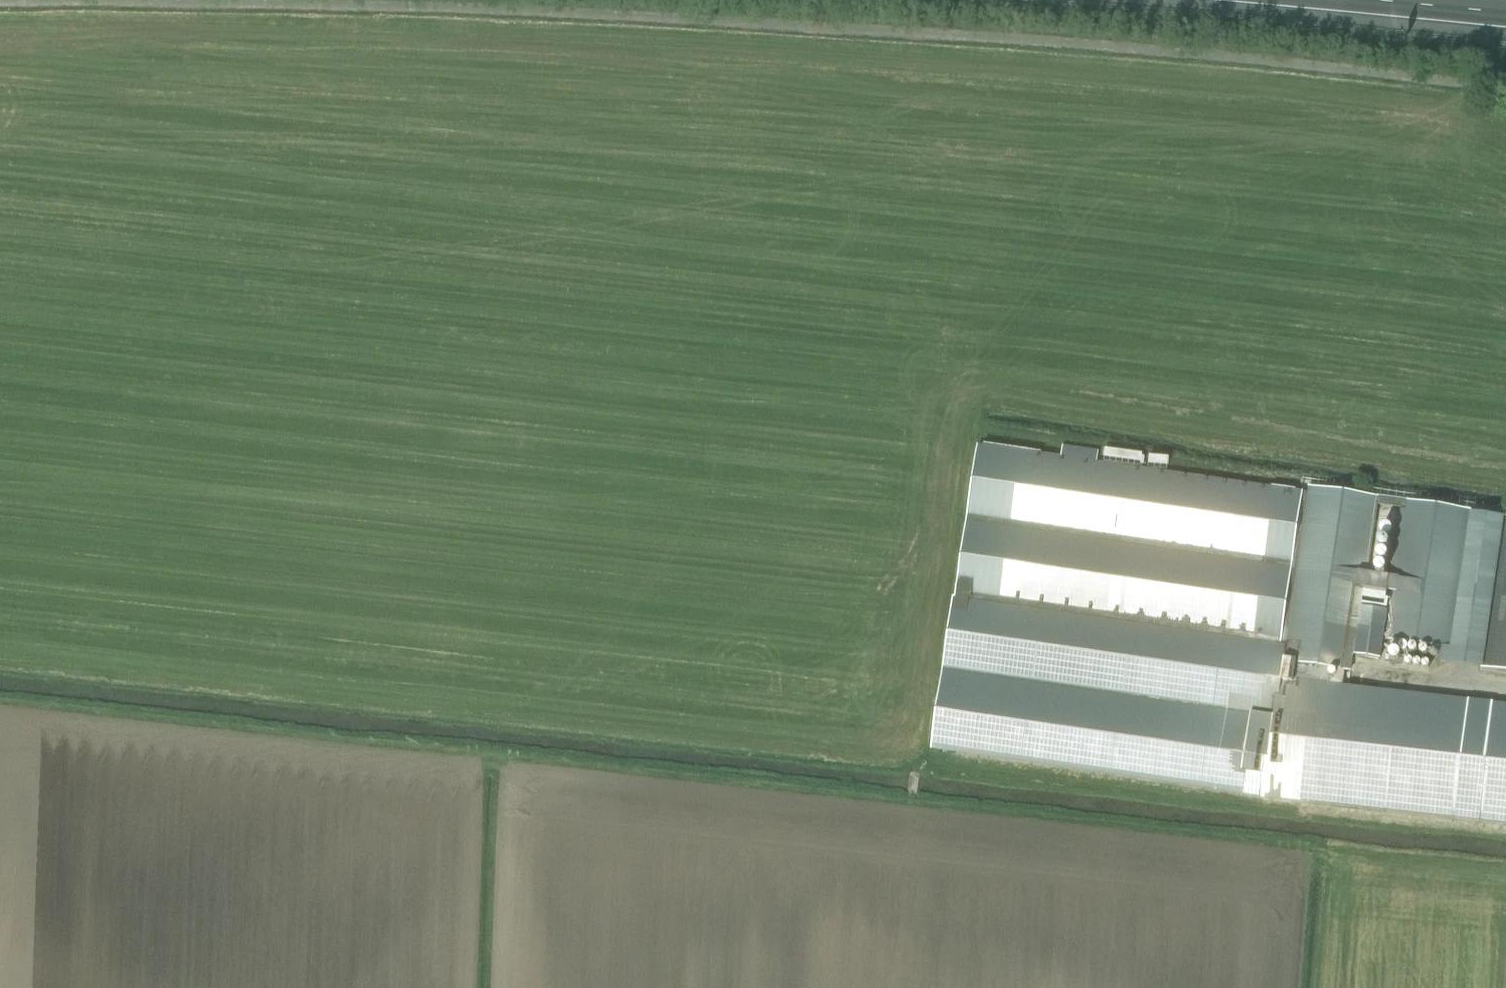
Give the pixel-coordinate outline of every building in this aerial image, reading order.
[(977,445),(955,600),(1284,648),(1306,494),(1277,489),(1097,463),(1099,451),(1063,445),(1061,458),(983,446),(977,445)] [(1383,641),(1452,651),(1473,512),(1307,487),(1306,494),(1284,648),(1282,663),(1344,672),(1348,673),(1353,640),(1356,641),(1354,655),(1356,655),(1381,660),(1383,641)] [(1502,517),(1494,568),(1480,669),(1505,672),(1505,518),(1502,517)] [(955,600),(953,600),(930,751),(1259,798),(1259,797),(1264,797),(1264,799),(1505,826),(1505,705),(1342,686),(1344,672),(1282,663),(1284,648),(955,600)]
